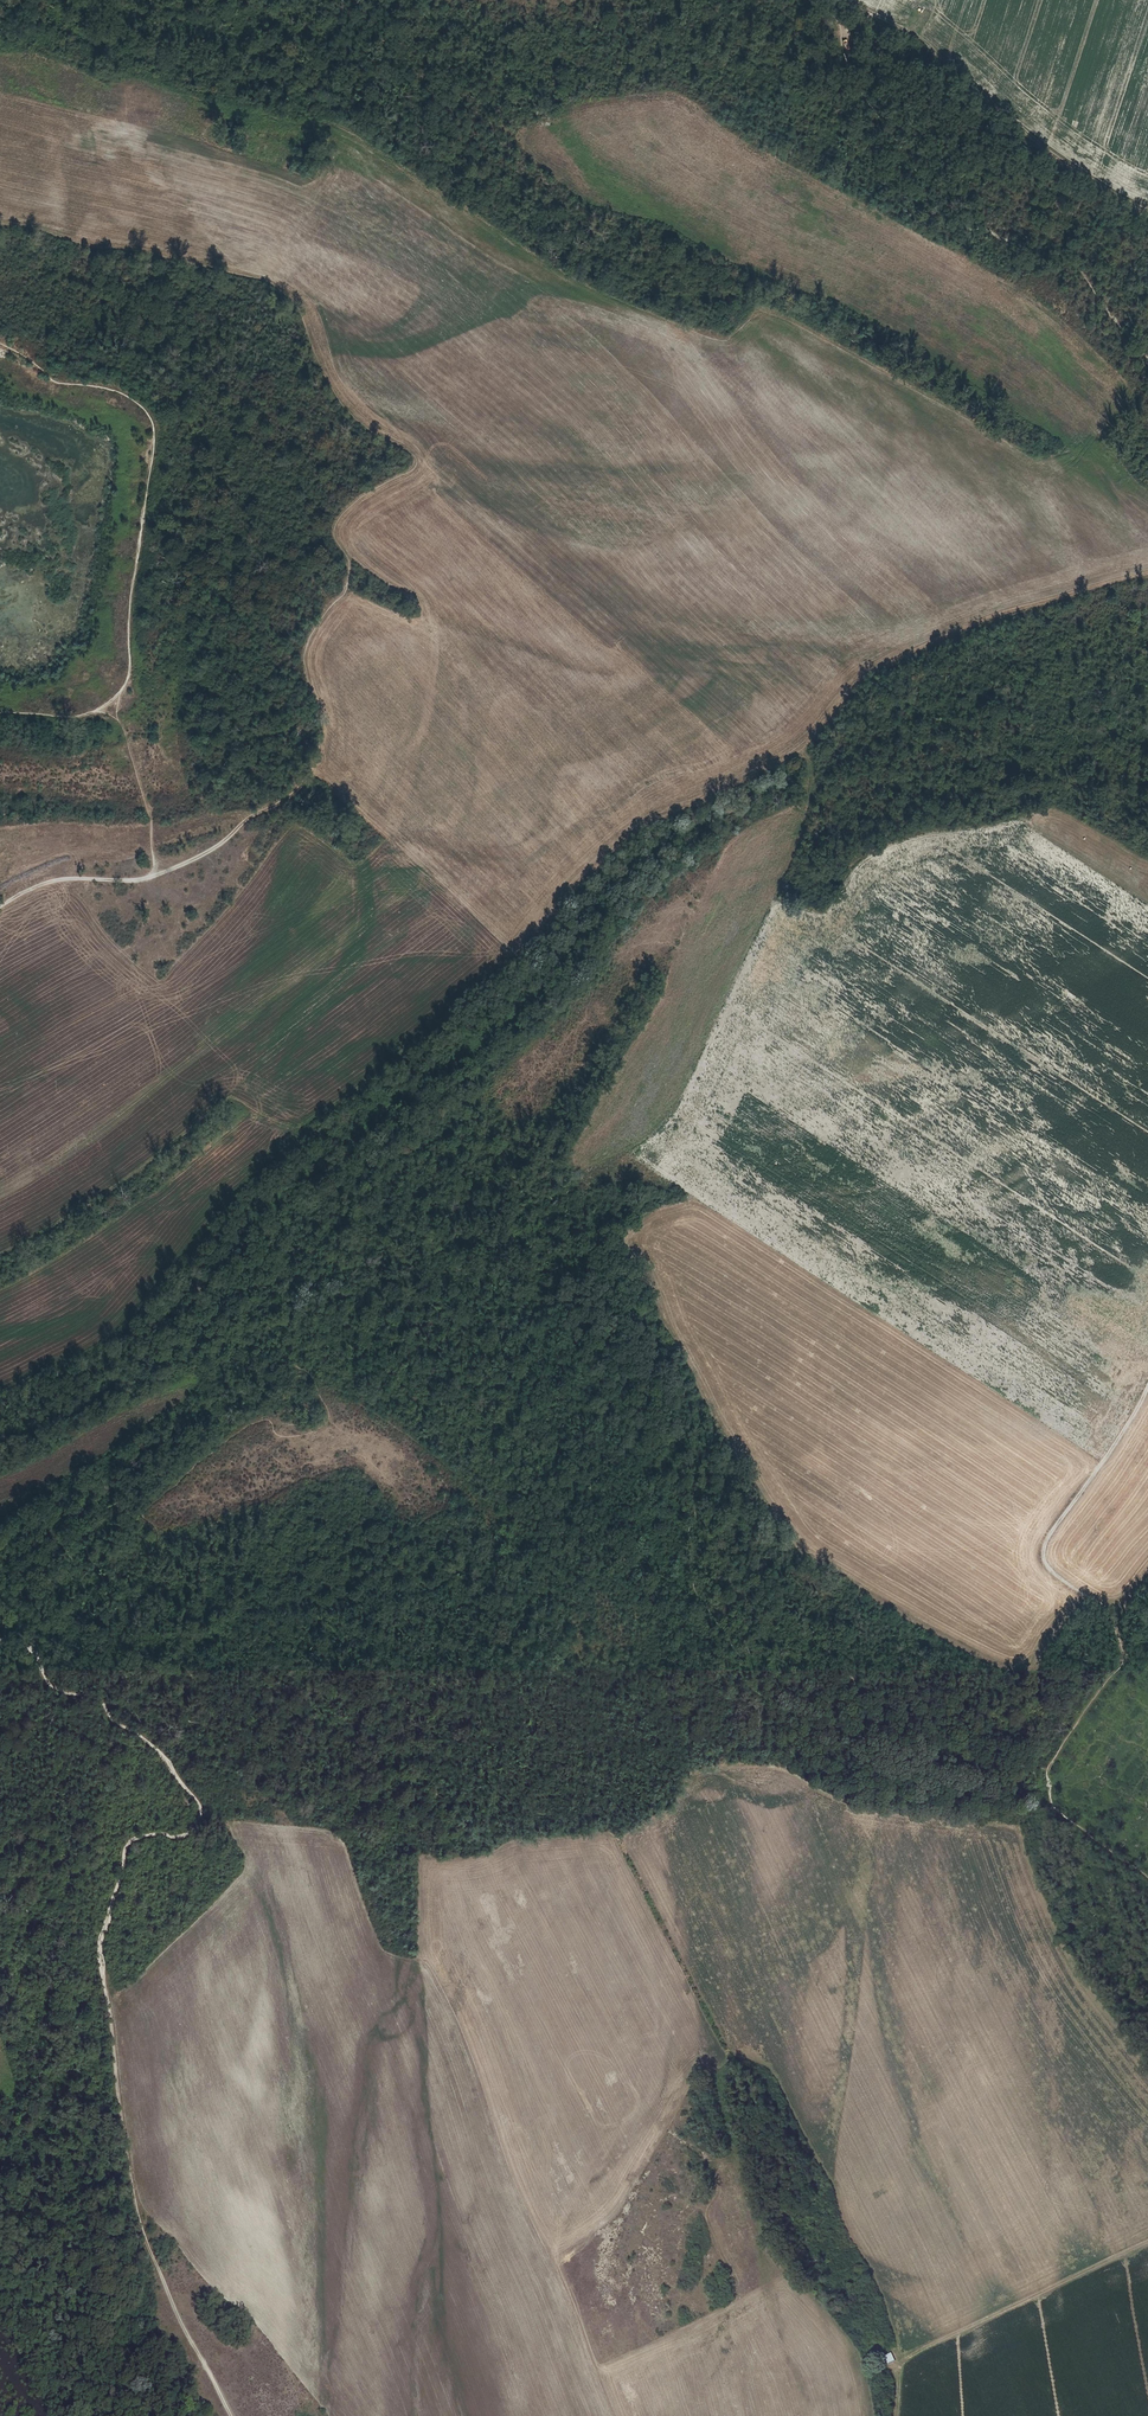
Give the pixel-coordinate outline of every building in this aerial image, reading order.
[(891,2352),(885,2356),(888,2364),(895,2361),(891,2352)]
